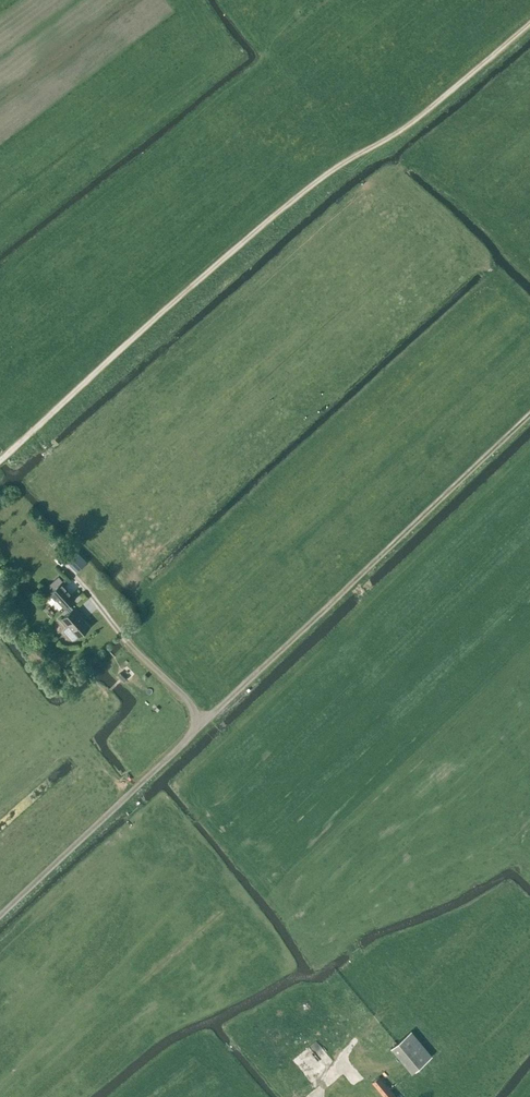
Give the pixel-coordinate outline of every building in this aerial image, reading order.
[(77,570),(86,562),(72,547),(64,556),(77,570)] [(63,579),(62,580),(59,576),(48,585),(52,589),(49,592),(68,613),(61,619),(67,626),(68,625),(78,636),(89,626),(79,615),(81,614),(75,607),(73,609),(69,604),(76,597),(66,585),(67,584),(63,579)] [(411,1072),(432,1055),(412,1030),(391,1047),(411,1072)] [(379,1076),(372,1082),(384,1096),(396,1096),(379,1076)]
